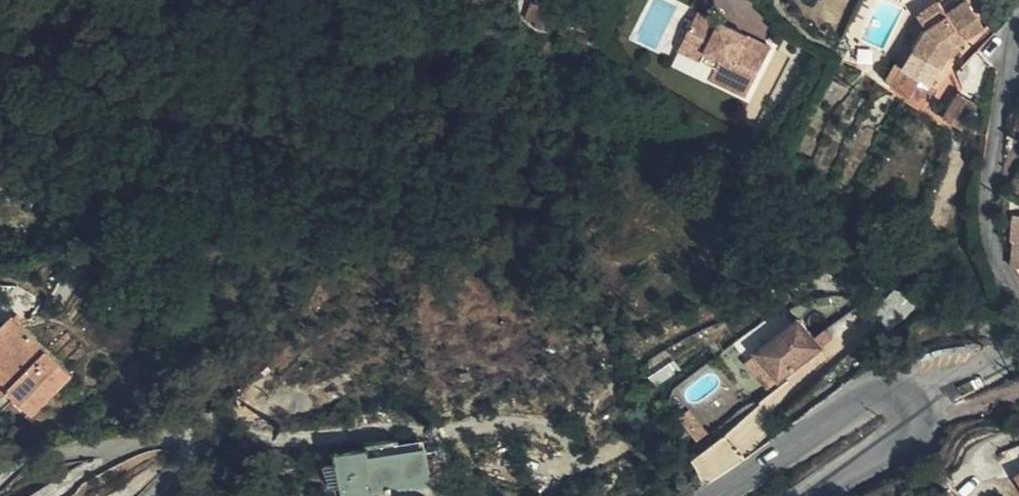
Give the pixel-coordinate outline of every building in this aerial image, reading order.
[(571,0),(546,0),(545,3),(551,5),(544,23),(559,28),(565,10),(567,11),(571,0)] [(710,5),(692,36),(714,49),(719,40),(732,47),(724,62),(718,73),(753,92),(780,45),(756,32),(753,37),(743,32),(746,27),(710,5)] [(969,9),(946,13),(942,34),(915,70),(938,89),(964,59),(1003,51),(996,18),(972,22),(970,13),(969,9)] [(995,9),(970,13),(972,22),(996,18),(995,9)] [(942,34),(946,13),(932,27),(922,46),(908,65),(915,70),(942,34)] [(746,27),(743,32),(753,37),(756,32),(746,27)] [(692,36),(688,42),(724,62),(732,47),(719,40),(714,49),(692,36)] [(938,89),(915,70),(904,84),(934,109),(945,96),(938,89)] [(8,390),(14,383),(37,406),(72,372),(14,312),(0,326),(0,389),(4,393),(8,390)] [(765,352),(766,353),(775,365),(764,373),(775,388),(803,369),(799,364),(807,359),(810,363),(829,350),(809,322),(765,352)] [(766,353),(755,360),(764,373),(775,365),(766,353)] [(807,359),(799,364),(803,369),(810,363),(807,359)] [(14,383),(8,390),(30,412),(37,406),(14,383)] [(709,479),(765,439),(749,417),(693,457),(709,479)] [(335,455),(340,480),(351,480),(354,495),(385,495),(381,475),(438,464),(432,439),(335,455)]
